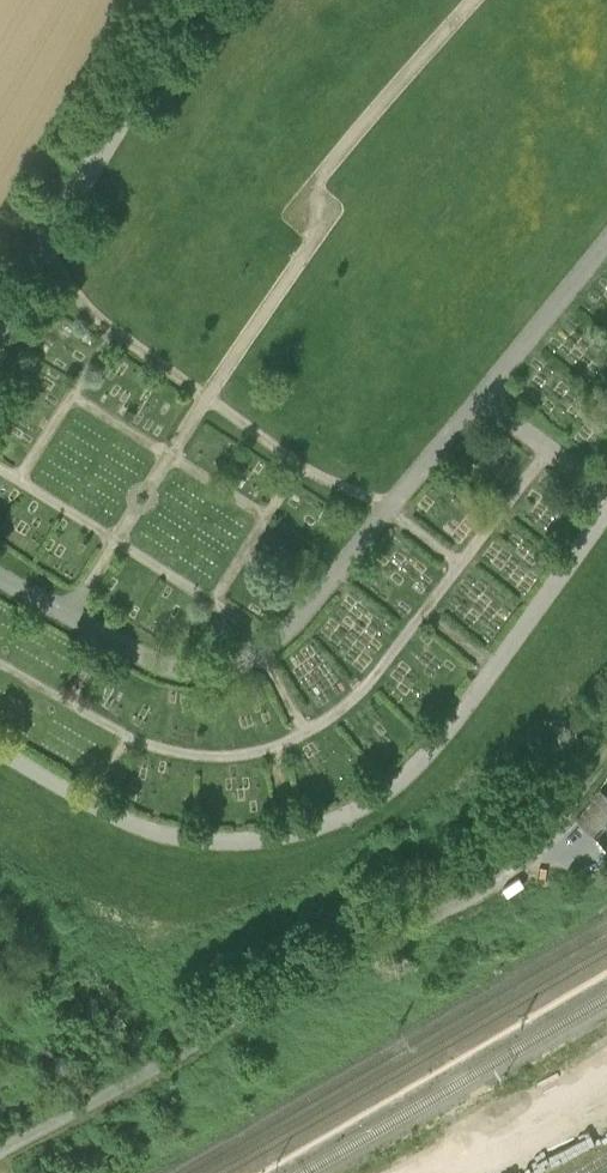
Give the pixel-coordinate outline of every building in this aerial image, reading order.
[(606,816),(606,791),(598,783),(590,791),(591,792),(585,799),(586,801),(581,806),(583,809),(577,814),(593,830),(606,816)] [(600,1128),(606,1125),(606,1097),(590,1105),(600,1128)]
